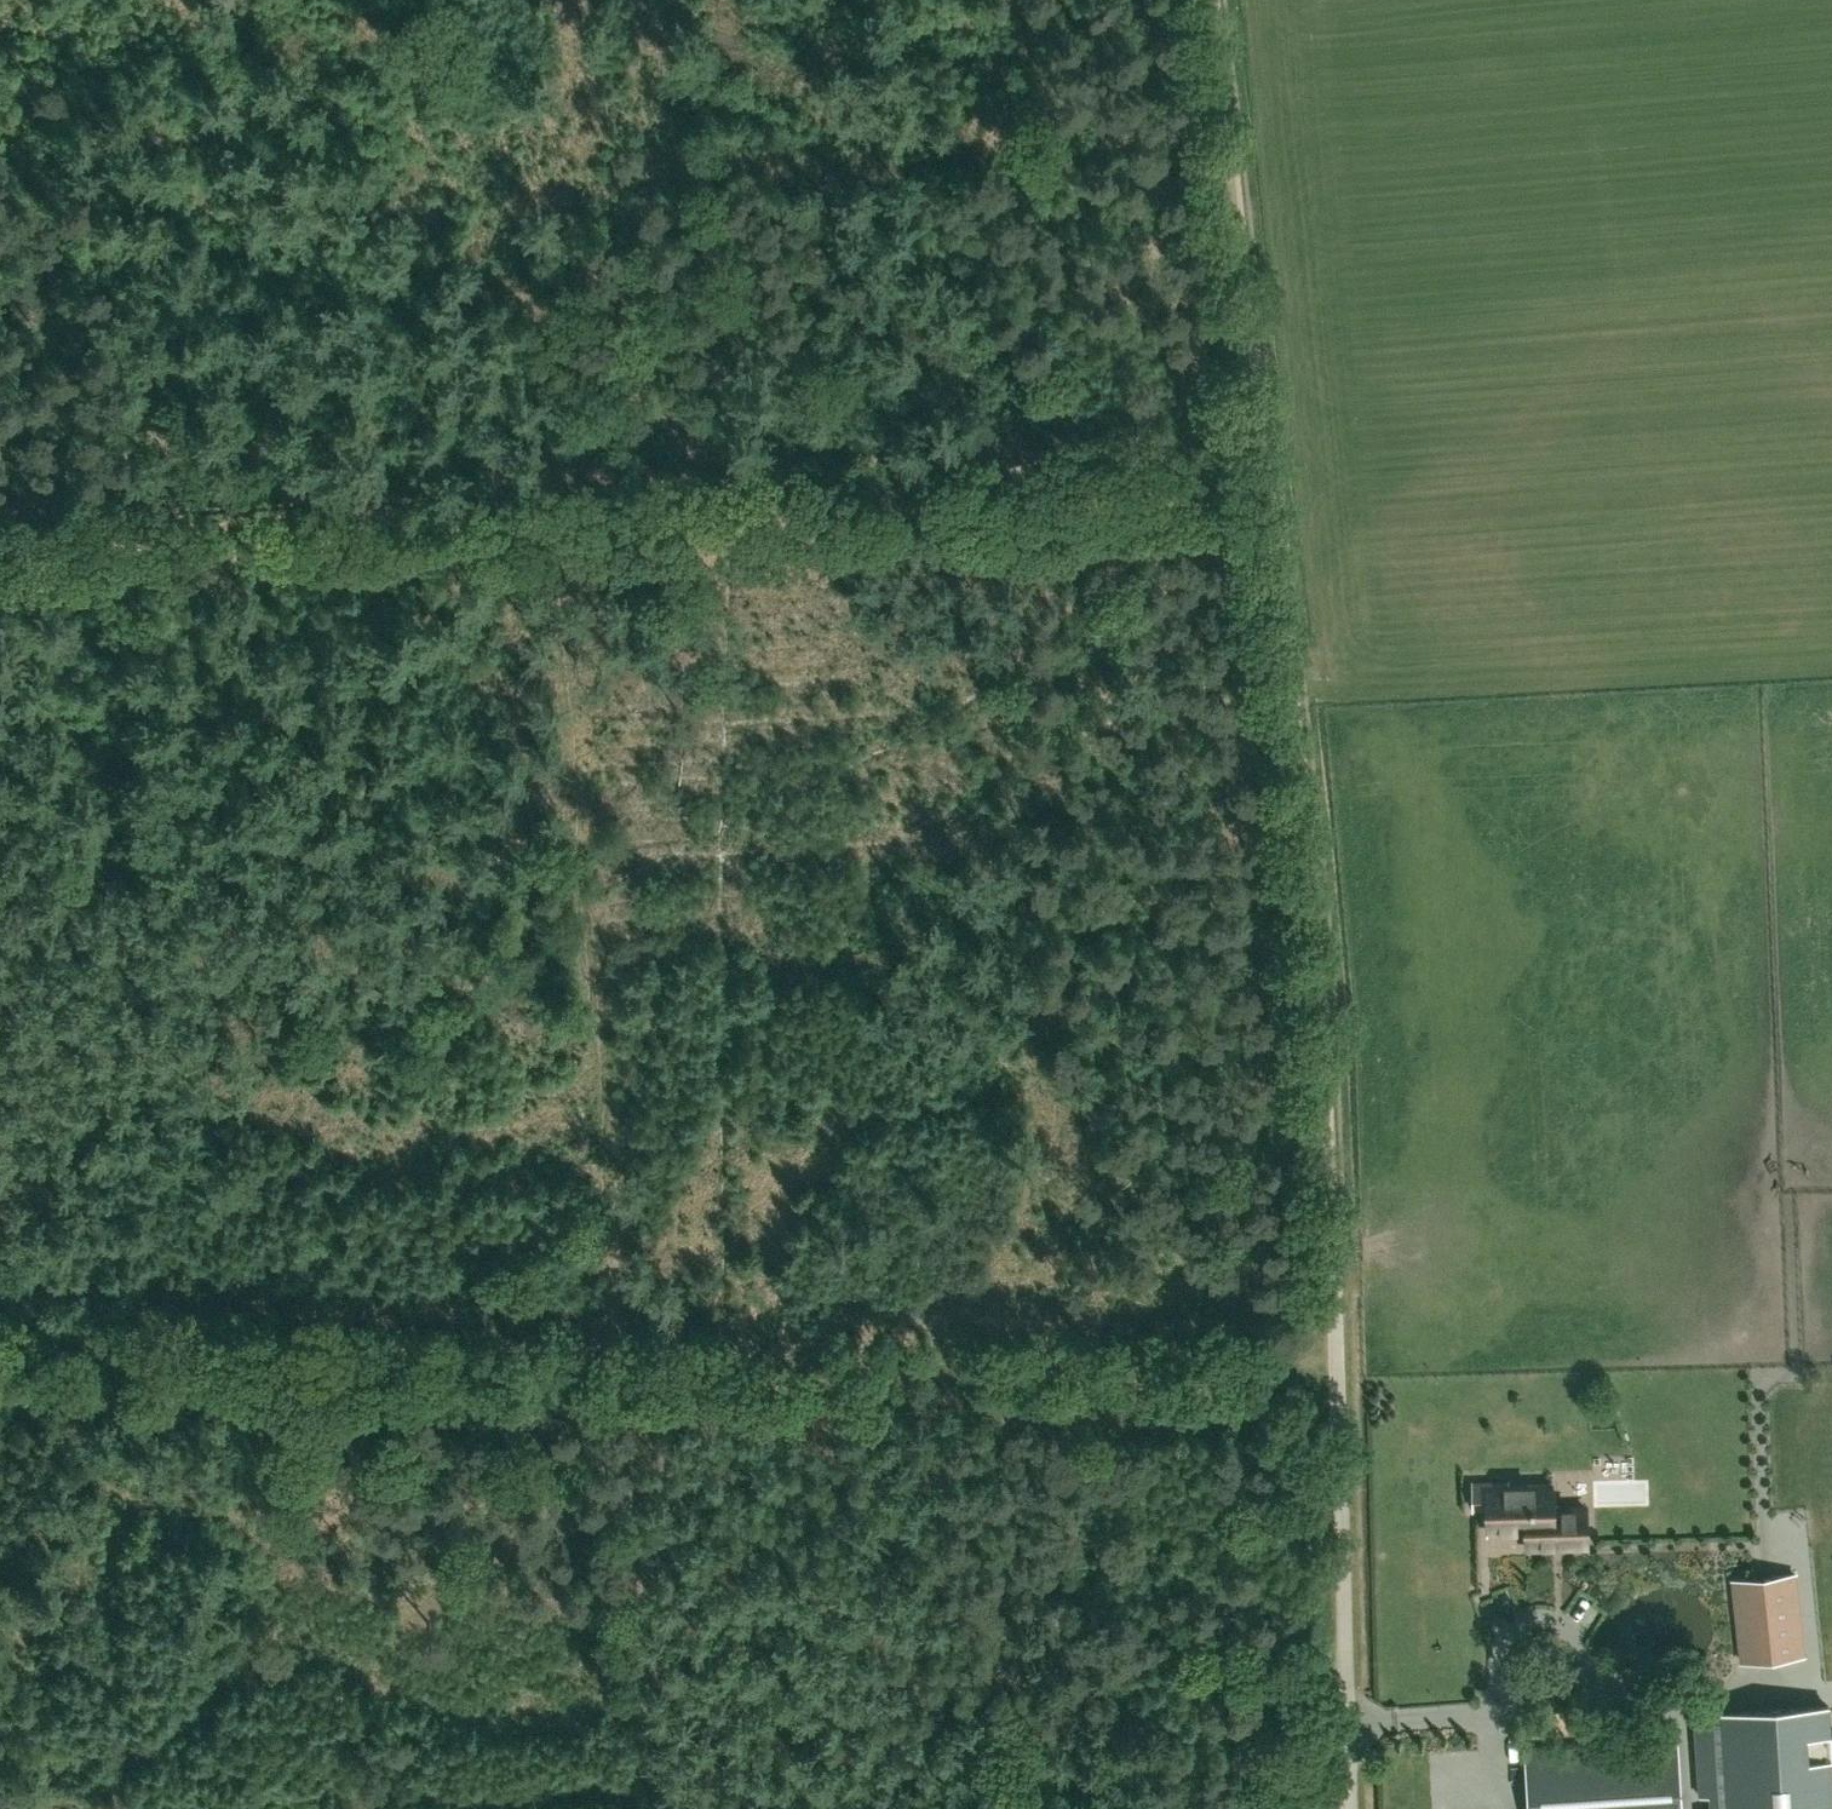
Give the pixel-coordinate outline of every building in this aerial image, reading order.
[(1587,1545),(1586,1527),(1586,1508),(1553,1509),(1553,1484),(1507,1486),(1507,1483),(1474,1484),(1474,1507),(1479,1507),(1478,1505),(1488,1504),(1489,1532),(1527,1531),(1528,1547),(1587,1545)] [(1746,1659),(1806,1651),(1796,1572),(1736,1580),(1746,1659)] [(1695,1715),(1701,1796),(1711,1795),(1712,1808),(1831,1808),(1831,1736),(1830,1736),(1828,1706),(1695,1715)] [(1530,1808),(1682,1808),(1677,1737),(1526,1747),(1530,1808)]
